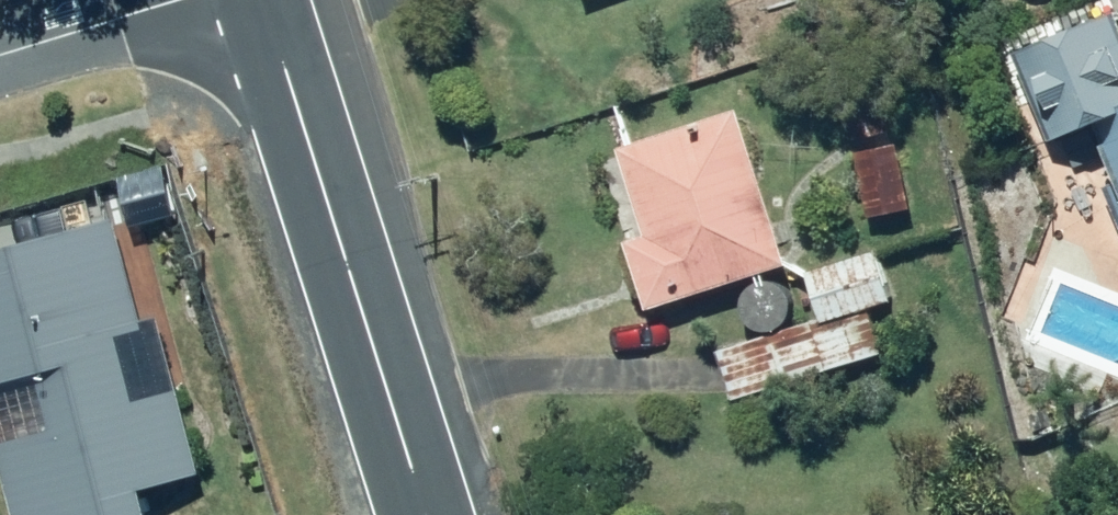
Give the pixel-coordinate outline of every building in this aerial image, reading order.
[(1094,122),(1100,141),(1097,145),(1117,193),(1117,35),(1108,12),(1010,54),(1044,140),(1094,122)] [(843,97),(847,137),(886,133),(882,93),(843,97)] [(613,149),(639,235),(620,242),(641,309),(782,264),(733,110),(613,149)] [(893,145),(852,154),(865,216),(906,207),(893,145)] [(871,253),(802,274),(816,321),(886,300),(871,253)] [(728,401),(879,353),(865,307),(816,322),(814,318),(712,350),(728,401)]
